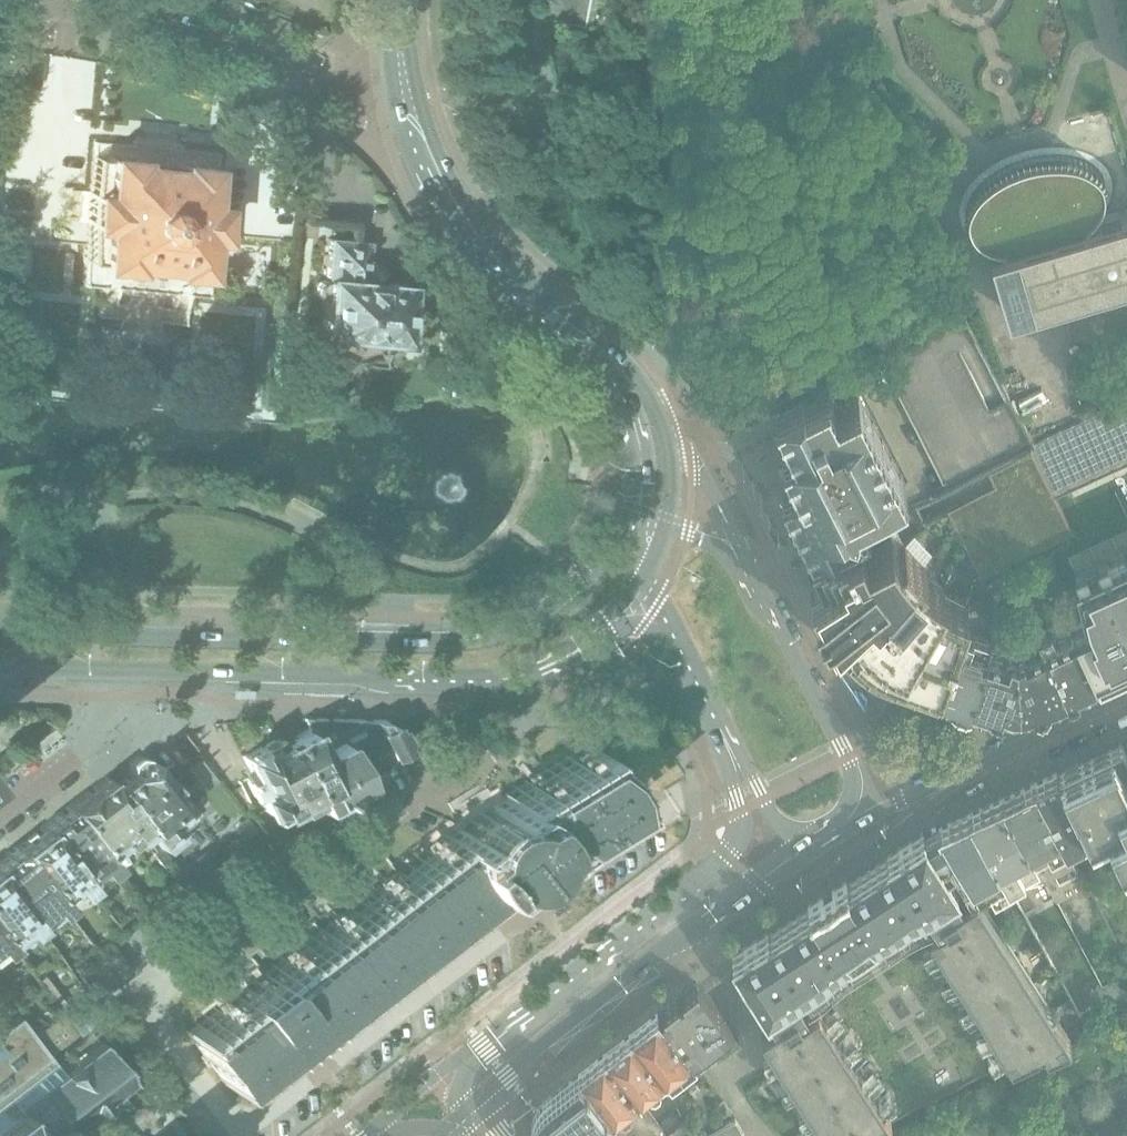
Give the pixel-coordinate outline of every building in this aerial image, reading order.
[(547,9),(587,17),(590,0),(549,0),(547,9)] [(207,297),(220,154),(182,150),(182,145),(134,141),(133,146),(95,143),(82,286),(207,297)] [(1087,222),(1087,221),(1094,214),(1103,201),(1104,195),(1105,190),(1104,184),(1102,178),(1100,174),(1098,173),(1096,171),(1092,167),(1085,163),(1080,161),(1069,158),(1058,157),(1052,157),(1038,158),(1024,161),(1011,165),(1003,169),(997,173),(995,174),(984,184),(977,190),(973,196),(970,202),(968,206),(968,214),(969,221),(971,227),(974,232),(982,238),(993,242),(1004,245),(1005,248),(991,252),(1010,312),(1126,276),(1126,210),(1087,222)] [(399,339),(403,285),(377,284),(377,283),(382,280),(382,272),(377,266),(370,265),(366,269),(365,269),(368,243),(329,240),(325,278),(325,281),(321,281),(317,283),(315,286),(314,290),(314,294),(316,298),(319,300),(323,301),(321,334),(325,334),(328,341),(337,342),(341,335),(379,338),(381,345),(391,345),(395,339),(399,339)] [(1034,442),(965,317),(881,359),(943,480),(945,478),(949,485),(986,466),(1029,445),(1034,442)] [(811,371),(801,377),(806,385),(816,380),(811,371)] [(905,486),(859,395),(858,394),(834,406),(825,388),(782,410),(775,413),(794,450),(783,455),(801,491),(783,500),(812,557),(859,533),(869,528),(861,509),(905,486)] [(1029,445),(986,466),(995,484),(947,509),(982,576),(1072,530),(1029,445)] [(961,629),(971,603),(953,595),(941,589),(945,583),(932,574),(922,567),(927,562),(916,552),(905,540),(900,544),(891,534),(866,546),(859,533),(812,557),(812,558),(811,558),(821,578),(810,586),(816,596),(814,597),(814,598),(825,620),(826,620),(826,621),(827,620),(832,629),(834,633),(839,640),(845,647),(850,653),(857,659),(866,666),(875,671),(879,673),(886,676),(936,693),(961,629)] [(1055,573),(1050,555),(1040,558),(1045,576),(1055,573)] [(1093,575),(1106,604),(1071,620),(1099,680),(1126,667),(1126,560),(1093,575)] [(1000,594),(1004,575),(1004,574),(992,580),(989,584),(987,598),(999,601),(1000,594)] [(1099,680),(1071,620),(1070,618),(1043,631),(1071,693),(1099,680)] [(972,705),(994,640),(961,629),(936,693),(938,694),(937,696),(939,699),(947,701),(950,700),(969,706),(970,704),(972,705)] [(1071,693),(1043,631),(1030,637),(1025,644),(1027,649),(1019,652),(1022,710),(1027,710),(1034,706),(1035,708),(1048,702),(1049,703),(1071,693)] [(1022,710),(1019,652),(1018,633),(1013,633),(1013,649),(1009,647),(1007,644),(994,640),(972,705),(989,711),(990,708),(1004,712),(1005,710),(1012,712),(1022,710)] [(383,770),(394,753),(404,749),(404,741),(397,729),(391,725),(389,726),(387,722),(389,721),(332,720),(329,723),(327,720),(304,719),(303,720),(306,732),(282,744),(281,745),(311,805),(383,770)] [(311,805),(281,745),(282,744),(279,739),(279,740),(262,749),(261,748),(243,758),(248,768),(255,780),(248,784),(261,809),(248,816),(264,836),(281,827),(275,815),(288,808),(292,815),(311,805)] [(1122,742),(1058,772),(1090,832),(1109,823),(1114,834),(1113,835),(1119,849),(1121,848),(1122,852),(1123,852),(1126,850),(1126,753),(1122,742)] [(227,1086),(485,888),(483,885),(492,878),(491,874),(498,874),(504,872),(510,868),(516,864),(520,859),(523,852),(526,854),(536,849),(538,852),(621,802),(617,794),(615,782),(612,776),(605,766),(602,761),(592,753),(587,746),(505,796),(504,796),(506,800),(493,808),(493,814),(486,814),(479,817),(474,821),(469,826),(466,832),(460,830),(448,839),(445,836),(187,1034),(192,1040),(191,1040),(211,1066),(222,1080),(223,1080),(227,1086)] [(183,822),(190,816),(183,807),(184,806),(171,788),(172,787),(163,776),(162,777),(148,759),(147,760),(146,759),(137,758),(130,763),(129,772),(130,773),(129,774),(130,775),(124,779),(114,787),(170,861),(184,878),(202,864),(177,832),(179,830),(176,826),(183,822)] [(1090,832),(1058,772),(1034,784),(1070,852),(1093,839),(1090,832)] [(170,861),(114,787),(107,778),(87,794),(69,807),(110,861),(129,845),(125,841),(138,831),(154,851),(151,854),(162,867),(170,861)] [(1070,852),(1034,784),(1021,789),(1021,790),(1002,799),(1045,879),(1056,901),(1087,884),(1070,852)] [(1045,879),(1002,799),(982,809),(982,808),(970,814),(1003,877),(1012,892),(1025,885),(1045,879)] [(110,861),(69,807),(68,808),(68,809),(42,828),(41,829),(83,885),(98,873),(103,880),(117,870),(110,861)] [(1012,892),(1003,877),(970,814),(951,823),(950,823),(942,827),(940,828),(975,892),(977,894),(985,890),(995,908),(1015,897),(1012,892)] [(876,942),(907,921),(937,903),(943,913),(975,892),(940,828),(925,837),(923,834),(912,841),(898,850),(887,857),(888,859),(848,885),(846,882),(808,907),(809,909),(769,935),(768,934),(757,941),(757,940),(743,949),(743,950),(732,957),(751,986),(763,1005),(774,1021),(802,1003),(795,993),(849,958),(850,960),(851,959),(876,943),(876,942)] [(83,885),(41,829),(17,848),(16,848),(15,849),(55,900),(69,889),(78,901),(89,892),(83,885)] [(15,849),(7,855),(0,861),(0,881),(26,915),(41,904),(47,913),(58,904),(55,900),(15,849)] [(0,881),(0,935),(4,940),(18,929),(21,933),(33,923),(26,915),(0,881)] [(941,926),(929,934),(1010,1061),(1043,1045),(1046,1051),(1070,1039),(1060,1024),(1051,1011),(1034,983),(1016,956),(998,928),(977,894),(975,892),(943,913),(948,921),(941,926)] [(150,915),(134,894),(129,898),(137,909),(132,913),(139,923),(150,915)] [(0,935),(0,956),(9,967),(15,968),(22,962),(7,944),(4,940),(0,935)] [(129,973),(110,949),(81,971),(100,995),(129,973)] [(1112,980),(1103,984),(1111,999),(1120,995),(1126,992),(1126,989),(1112,980)] [(738,1037),(703,991),(697,983),(683,994),(686,997),(680,1001),(718,1052),(738,1037)] [(1111,999),(1103,984),(1091,989),(1090,1009),(1111,999)] [(718,1052),(680,1001),(677,998),(663,1009),(666,1012),(660,1017),(698,1067),(718,1052)] [(0,1008),(0,1017),(3,1020),(14,1012),(6,1003),(0,1008)] [(762,1029),(768,1038),(779,1055),(785,1065),(802,1092),(820,1120),(830,1135),(861,1135),(859,1134),(892,1118),(820,1005),(808,1013),(802,1003),(774,1021),(762,1029)] [(699,1067),(698,1067),(660,1017),(658,1013),(649,1020),(649,1021),(631,1034),(667,1083),(671,1088),(699,1067)] [(53,1052),(77,1034),(61,1014),(38,1032),(53,1052)] [(53,1135),(105,1096),(113,1106),(124,1097),(135,1089),(124,1074),(98,1040),(58,1070),(52,1063),(17,1016),(0,1029),(0,1135),(53,1135)] [(667,1083),(631,1034),(622,1041),(605,1054),(642,1101),(648,1096),(654,1097),(659,1093),(661,1088),(667,1083)] [(642,1101),(605,1054),(596,1061),(579,1074),(612,1117),(616,1123),(619,1121),(625,1121),(631,1117),(633,1110),(643,1103),(642,1101)] [(612,1117),(579,1074),(549,1098),(542,1104),(541,1106),(536,1114),(535,1116),(532,1125),(532,1128),(532,1135),(594,1135),(591,1133),(612,1117)] [(732,1109),(726,1102),(724,1099),(714,1107),(723,1118),(732,1109)] [(745,1135),(735,1119),(734,1119),(707,1133),(704,1128),(690,1135),(744,1135),(745,1135)] [(1126,1127),(1109,1135),(1126,1135),(1126,1129),(1126,1127)]
